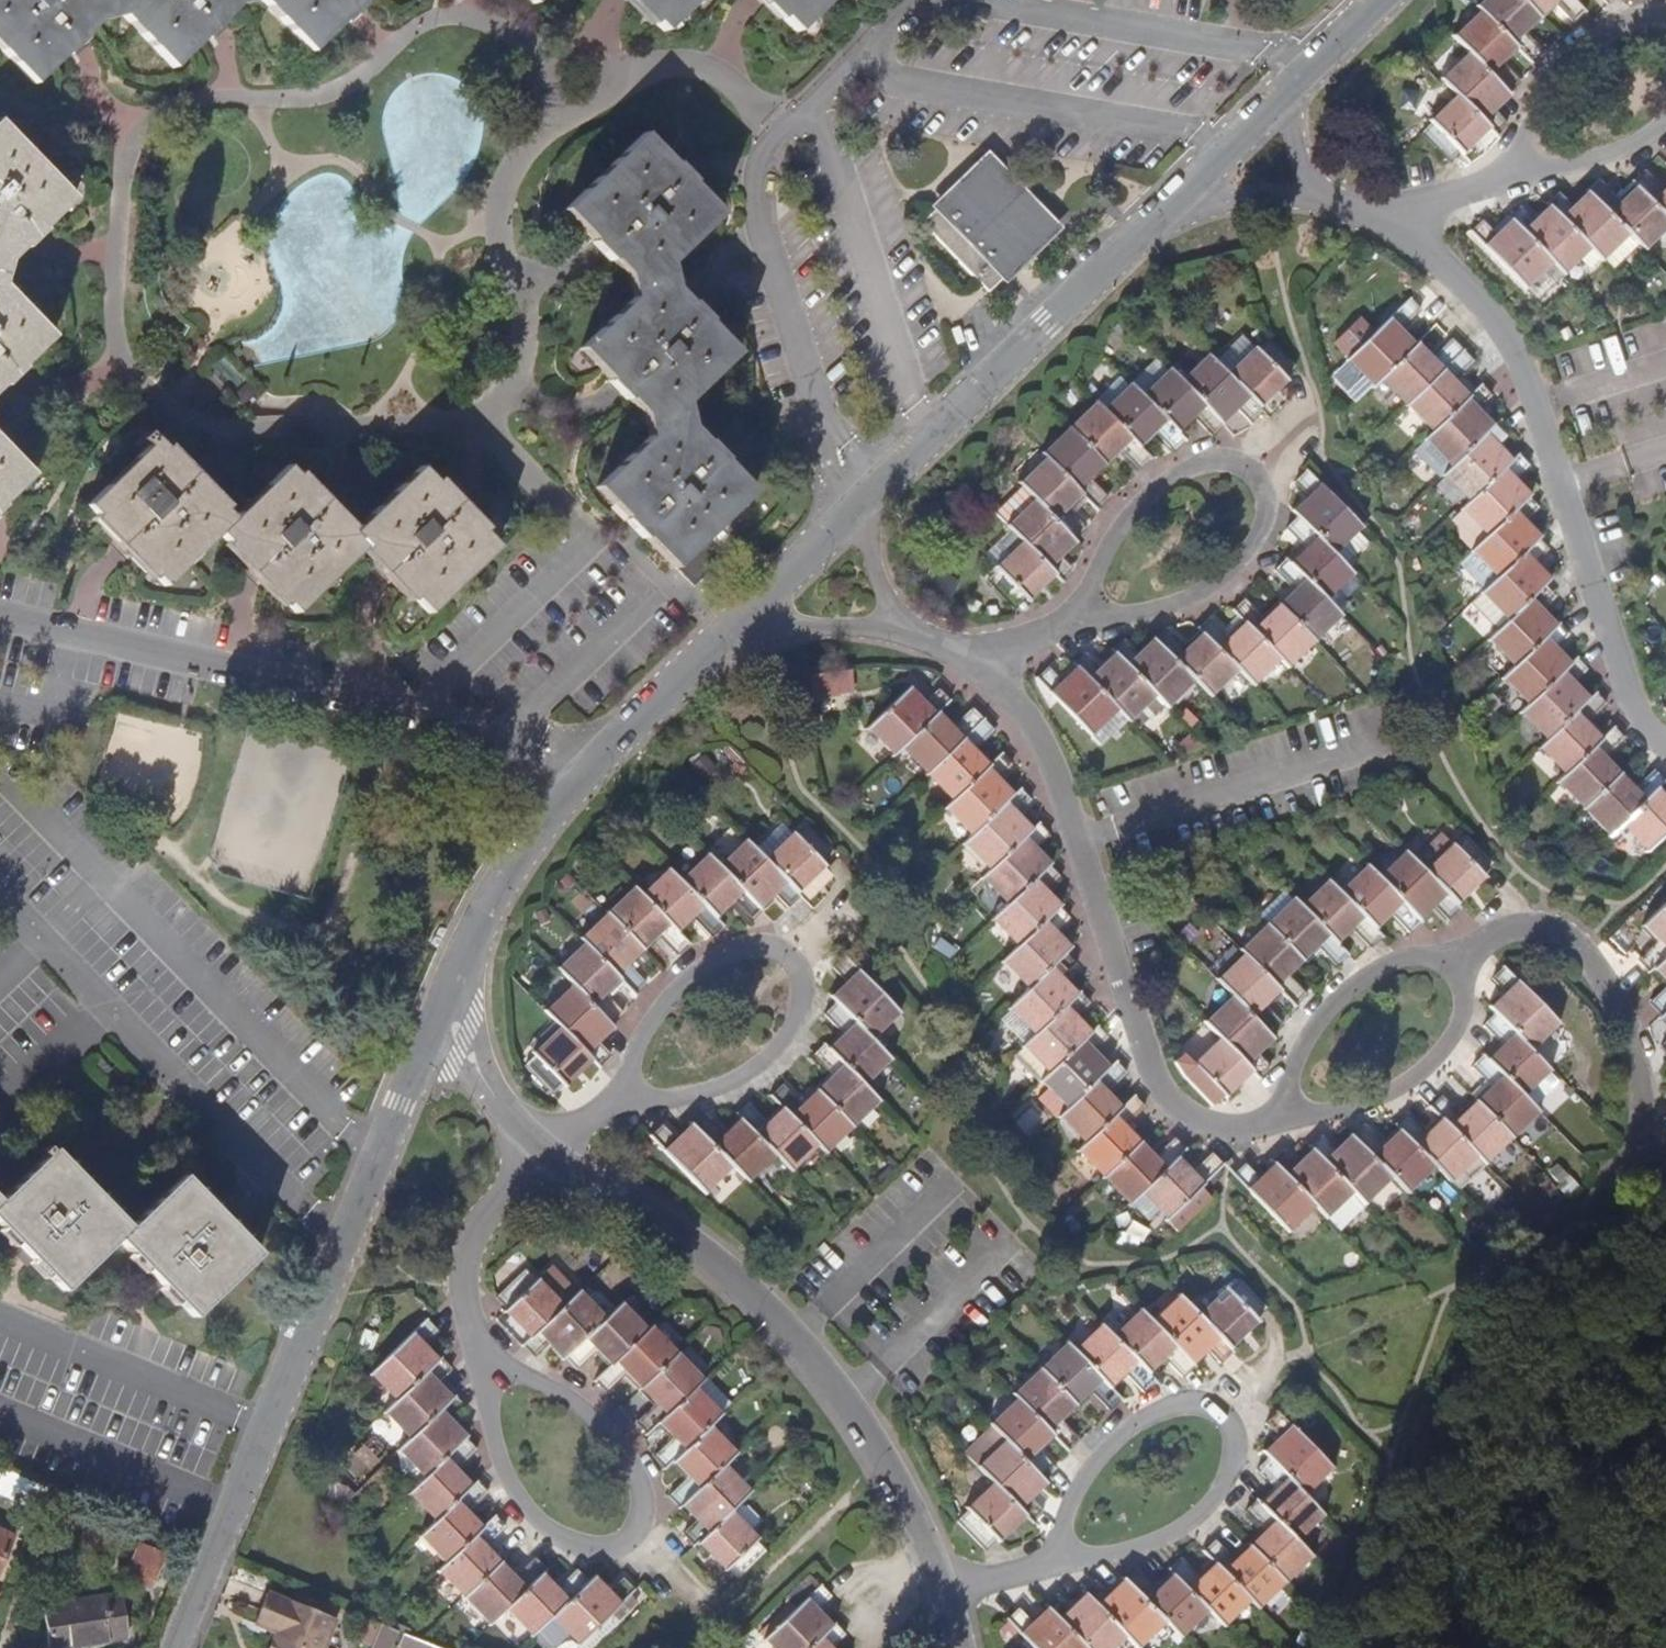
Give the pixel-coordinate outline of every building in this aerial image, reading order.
[(33,82),(65,52),(82,35),(97,21),(122,16),(171,67),(203,36),(220,20),(233,7),(257,0),(0,0),(0,48),(33,82)] [(341,20),(359,4),(363,0),(261,0),(310,51),(341,20)] [(664,31),(696,0),(633,0),(664,31)] [(766,1),(796,31),(828,0),(765,0),(766,1)] [(1538,15),(1523,0),(1487,0),(1478,8),(1482,11),(1514,45),(1532,63),(1543,51),(1523,30),(1538,15)] [(1584,12),(1573,0),(1523,0),(1538,15),(1553,0),(1573,22),(1584,12)] [(359,4),(341,20),(348,27),(365,11),(359,4)] [(1482,11),(1455,37),(1471,54),(1508,92),(1510,94),(1521,83),(1500,59),(1514,45),(1482,11)] [(220,20),(203,36),(210,44),(227,28),(220,20)] [(82,35),(65,52),(72,61),(90,44),(82,35)] [(1493,106),(1508,92),(1471,54),(1443,80),(1458,95),(1480,119),(1493,106)] [(1448,162),(1486,125),(1480,119),(1458,95),(1420,133),(1423,137),(1448,162)] [(1493,106),(1480,119),(1486,125),(1500,139),(1502,137),(1508,125),(1493,106)] [(4,384),(21,368),(53,337),(3,285),(9,262),(26,246),(43,229),(74,199),(0,122),(0,388),(4,384)] [(594,240),(612,259),(626,274),(632,297),(580,349),(611,380),(627,398),(642,413),(648,436),(596,488),(627,519),(644,537),(693,586),(713,566),(696,547),(754,491),(723,460),(706,442),(691,427),(686,402),(737,352),(706,320),(689,303),(675,288),(670,264),(721,213),(690,181),(672,164),(642,133),(564,210),(594,240)] [(672,164),(690,181),(697,174),(680,157),(672,164)] [(987,161),(922,223),(988,291),(1052,229),(987,161)] [(1632,182),(1638,189),(1665,218),(1665,189),(1645,169),(1632,182)] [(1586,191),(1588,193),(1627,232),(1642,248),(1665,225),(1665,218),(1638,189),(1624,203),(1598,178),(1586,191)] [(1558,193),(1547,202),(1551,207),(1589,245),(1598,254),(1601,257),(1627,232),(1588,193),(1573,208),(1558,193)] [(1519,206),(1509,217),(1514,222),(1550,260),(1559,269),(1562,273),(1580,254),(1589,245),(1551,207),(1536,222),(1519,206)] [(1524,286),(1550,260),(1514,222),(1499,237),(1482,221),(1471,232),(1524,286)] [(43,229),(26,246),(34,254),(51,237),(43,229)] [(612,259),(594,240),(586,249),(603,267),(612,259)] [(1589,245),(1580,254),(1589,263),(1598,254),(1589,245)] [(1550,260),(1524,286),(1533,295),(1559,269),(1550,260)] [(689,303),(706,320),(713,314),(696,297),(689,303)] [(1349,359),(1375,387),(1384,378),(1414,350),(1398,333),(1415,316),(1403,304),(1349,359)] [(1241,336),(1216,362),(1258,404),(1295,368),(1268,340),(1256,351),(1241,336)] [(1430,360),(1417,347),(1414,350),(1384,378),(1410,405),(1465,352),(1452,338),(1430,360)] [(1474,362),(1465,352),(1410,405),(1434,431),(1468,398),(1454,383),(1474,362)] [(1251,422),(1264,410),(1258,404),(1216,362),(1210,356),(1182,382),(1221,421),(1235,407),(1251,422)] [(21,368),(4,384),(12,392),(29,376),(21,368)] [(1212,436),(1224,424),(1221,421),(1182,382),(1171,370),(1144,397),(1177,430),(1191,416),(1212,436)] [(627,398),(611,380),(603,388),(619,406),(627,398)] [(257,399),(242,385),(233,395),(247,409),(257,399)] [(1175,451),(1186,440),(1177,430),(1144,397),(1133,385),(1105,412),(1130,438),(1138,446),(1154,431),(1175,451)] [(1493,396),(1482,385),(1468,398),(1434,431),(1415,450),(1442,478),(1446,474),(1454,466),(1492,428),(1477,412),(1493,396)] [(1118,450),(1130,438),(1105,412),(1098,405),(1073,429),(1106,462),(1118,450)] [(1510,432),(1500,421),(1492,428),(1454,466),(1446,474),(1472,501),(1512,462),(1497,447),(1510,432)] [(1089,478),(1106,462),(1073,429),(1046,455),(1049,459),(1082,492),(1099,509),(1109,499),(1089,478)] [(706,442),(723,460),(731,452),(714,435),(706,442)] [(1130,438),(1118,450),(1139,471),(1151,459),(1138,446),(1130,438)] [(218,533),(248,564),(264,580),(295,612),(363,546),(382,566),(398,582),(428,613),(497,547),(467,516),(450,499),(419,467),(351,531),(333,513),(316,496),(285,465),(232,518),(201,487),(184,469),(154,439),(86,505),(115,535),(132,553),(164,586),(218,533)] [(32,474),(0,441),(0,505),(32,474)] [(1530,466),(1519,455),(1512,462),(1472,501),(1447,526),(1473,551),(1528,496),(1514,482),(1530,466)] [(1049,459),(1022,485),(1038,502),(1075,540),(1086,529),(1067,507),(1082,492),(1049,459)] [(184,469),(201,487),(209,479),(192,462),(184,469)] [(1309,498),(1294,513),(1298,517),(1346,568),(1369,545),(1358,534),(1363,529),(1307,470),(1294,483),(1309,498)] [(316,496),(333,513),(341,505),(324,489),(316,496)] [(450,499),(467,516),(475,508),(457,492),(450,499)] [(1538,505),(1528,496),(1473,551),(1499,578),(1539,539),(1522,522),(1538,505)] [(1059,554),(1075,540),(1038,502),(1011,528),(1026,544),(1047,566),(1059,554)] [(1307,550),(1293,564),(1326,598),(1351,573),(1346,568),(1298,517),(1287,529),(1307,550)] [(644,537),(627,519),(619,526),(636,544),(644,537)] [(132,553),(115,535),(107,543),(124,561),(132,553)] [(1550,548),(1539,539),(1499,578),(1485,592),(1509,619),(1544,584),(1548,580),(1534,565),(1550,548)] [(1015,610),(1054,573),(1047,566),(1026,544),(988,580),(1015,610)] [(1059,554),(1047,566),(1054,573),(1061,581),(1071,571),(1073,568),(1059,554)] [(1296,591),(1280,606),(1313,640),(1341,613),(1326,598),(1293,564),(1288,558),(1275,570),(1296,591)] [(264,580),(248,564),(239,571),(255,588),(264,580)] [(398,582),(382,566),(375,573),(390,590),(398,582)] [(1556,596),(1544,584),(1509,619),(1490,638),(1516,666),(1555,627),(1541,612),(1556,596)] [(1254,631),(1266,620),(1245,599),(1234,610),(1246,623),(1254,631)] [(1266,620),(1254,631),(1279,657),(1287,665),(1313,640),(1280,606),(1266,620)] [(1211,617),(1199,629),(1204,634),(1237,668),(1253,683),(1279,657),(1254,631),(1246,623),(1232,638),(1211,617)] [(1568,636),(1557,624),(1555,627),(1516,666),(1504,678),(1530,705),(1569,666),(1554,650),(1568,636)] [(1167,629),(1155,640),(1194,679),(1210,695),(1237,668),(1204,634),(1189,649),(1167,629)] [(1124,639),(1113,649),(1117,652),(1166,703),(1168,705),(1194,679),(1155,640),(1140,655),(1124,639)] [(1140,729),(1166,703),(1117,652),(1103,667),(1087,653),(1076,663),(1080,666),(1119,707),(1140,729)] [(1588,669),(1578,657),(1569,666),(1530,705),(1523,711),(1550,740),(1589,700),(1573,684),(1588,669)] [(1091,734),(1119,707),(1080,666),(1063,683),(1048,668),(1037,679),(1091,734)] [(820,695),(846,691),(842,669),(816,674),(820,695)] [(868,727),(894,754),(902,747),(937,712),(950,700),(939,688),(922,704),(907,689),(868,727)] [(1607,704),(1597,692),(1589,700),(1550,740),(1541,748),(1564,773),(1604,733),(1591,720),(1607,704)] [(953,728),(937,712),(902,747),(928,774),(984,720),(972,708),(953,728)] [(995,731),(984,720),(928,774),(953,799),(988,765),(975,751),(995,731)] [(1625,739),(1612,726),(1604,733),(1564,773),(1557,779),(1584,806),(1617,773),(1604,760),(1625,739)] [(1012,765),(1000,753),(988,765),(953,799),(945,807),(972,835),(1013,795),(998,779),(1012,765)] [(1633,790),(1617,773),(1584,806),(1610,833),(1621,822),(1654,789),(1665,777),(1654,769),(1633,790)] [(1032,800),(1020,788),(1013,795),(972,835),(964,843),(991,870),(1032,829),(1018,815),(1032,800)] [(1654,789),(1621,822),(1649,850),(1665,831),(1665,802),(1654,789)] [(778,826),(755,849),(795,892),(833,854),(803,821),(792,830),(778,826)] [(1050,835),(1038,823),(1032,829),(991,870),(983,877),(1008,903),(1048,864),(1035,850),(1050,835)] [(1456,902),(1493,864),(1464,834),(1427,872),(1446,892),(1456,902)] [(788,908),(799,897),(795,892),(755,849),(747,841),(720,868),(757,908),(774,893),(788,908)] [(1418,919),(1434,904),(1446,892),(1427,872),(1408,850),(1380,878),(1418,919)] [(750,922),(761,912),(757,908),(720,868),(708,855),(681,882),(713,917),(730,901),(750,922)] [(1060,877),(1048,864),(1008,903),(992,918),(1019,945),(1059,906),(1046,891),(1060,877)] [(1410,933),(1421,922),(1418,919),(1380,878),(1368,866),(1340,894),(1374,929),(1390,913),(1410,933)] [(670,870),(643,896),(676,931),(692,916),(712,937),(722,926),(713,917),(681,882),(670,870)] [(1350,928),(1371,948),(1382,938),(1374,929),(1340,894),(1329,881),(1303,907),(1336,942),(1350,928)] [(677,955),(688,943),(676,931),(643,896),(636,887),(609,913),(642,948),(657,934),(677,955)] [(1446,892),(1434,904),(1449,920),(1461,908),(1456,902),(1446,892)] [(1317,945),(1337,965),(1338,965),(1348,955),(1336,942),(1303,907),(1294,898),(1269,923),(1303,958),(1317,945)] [(1651,973),(1656,968),(1665,958),(1665,903),(1645,925),(1659,940),(1639,960),(1651,973)] [(1069,917),(1059,906),(1019,945),(1003,961),(1029,987),(1064,952),(1069,947),(1054,932),(1069,917)] [(628,961),(642,948),(609,913),(584,938),(587,941),(621,979),(635,995),(648,983),(628,961)] [(1276,985),(1287,974),(1303,958),(1269,923),(1243,949),(1246,953),(1276,985)] [(587,941),(561,968),(575,983),(612,1025),(624,1012),(607,993),(621,979),(587,941)] [(1076,965),(1064,952),(1029,987),(1009,1007),(1035,1034),(1076,995),(1062,980),(1076,965)] [(1252,1016),(1263,1004),(1279,988),(1276,985),(1246,953),(1220,980),(1234,996),(1252,1016)] [(859,971),(843,955),(831,966),(848,983),(859,971)] [(1656,968),(1665,979),(1665,958),(1656,968)] [(1503,968),(1492,978),(1492,979),(1505,993),(1489,1008),(1494,1013),(1529,1051),(1557,1023),(1503,968)] [(898,1011),(859,971),(848,983),(832,999),(832,1000),(838,1006),(869,1039),(898,1011)] [(1287,974),(1276,985),(1279,988),(1295,1006),(1307,995),(1287,974)] [(575,983),(547,1010),(563,1026),(592,1058),(600,1067),(611,1055),(597,1041),(612,1025),(575,983)] [(1661,1015),(1665,1010),(1665,987),(1650,1003),(1661,1015)] [(1090,1004),(1078,992),(1076,995),(1035,1034),(1024,1046),(1050,1072),(1091,1032),(1077,1017),(1090,1004)] [(1257,1053),(1272,1038),(1252,1016),(1234,996),(1208,1022),(1223,1038),(1246,1063),(1257,1053)] [(1284,1025),(1263,1004),(1252,1016),(1272,1038),(1284,1025)] [(838,1006),(828,1016),(827,1017),(845,1035),(829,1050),(861,1082),(886,1057),(869,1039),(838,1006)] [(1532,1109),(1560,1085),(1529,1051),(1494,1013),(1482,1024),(1500,1045),(1486,1058),(1532,1109)] [(1048,1087),(1068,1107),(1108,1067),(1094,1052),(1109,1037),(1098,1025),(1091,1032),(1050,1072),(1041,1080),(1048,1087)] [(555,1094),(592,1058),(563,1026),(526,1063),(555,1094)] [(1224,1095),(1252,1069),(1246,1063),(1223,1038),(1184,1075),(1190,1081),(1201,1071),(1224,1095)] [(833,1077),(818,1091),(849,1125),(876,1099),(861,1082),(829,1050),(824,1045),(813,1057),(833,1077)] [(1050,1072),(1024,1046),(1014,1055),(1040,1082),(1041,1080),(1050,1072)] [(1257,1053),(1246,1063),(1252,1069),(1263,1080),(1272,1072),(1273,1070),(1257,1053)] [(1491,1087),(1475,1102),(1508,1138),(1535,1112),(1532,1109),(1486,1058),(1482,1055),(1471,1065),(1491,1087)] [(1128,1073),(1115,1060),(1108,1067),(1068,1107),(1060,1115),(1086,1142),(1120,1108),(1107,1094),(1128,1073)] [(1212,1107),(1224,1095),(1201,1071),(1190,1081),(1212,1107)] [(782,1086),(772,1096),(784,1108),(816,1141),(824,1150),(849,1125),(818,1091),(803,1106),(782,1086)] [(1068,1107),(1048,1087),(1037,1097),(1057,1118),(1060,1115),(1068,1107)] [(1145,1107),(1133,1095),(1120,1108),(1086,1142),(1079,1149),(1105,1176),(1139,1142),(1125,1128),(1145,1107)] [(1447,1128),(1460,1116),(1441,1096),(1428,1108),(1440,1120),(1447,1128)] [(1460,1116),(1447,1128),(1482,1164),(1508,1138),(1475,1102),(1460,1116)] [(748,1104),(738,1114),(742,1119),(774,1152),(788,1168),(816,1141),(784,1108),(767,1124),(748,1104)] [(725,1135),(705,1114),(703,1114),(692,1125),(694,1128),(731,1166),(745,1180),(774,1152),(742,1119),(725,1135)] [(1407,1114),(1394,1127),(1398,1131),(1432,1166),(1459,1194),(1486,1168),(1482,1164),(1447,1128),(1440,1120),(1426,1134),(1407,1114)] [(667,1154),(680,1142),(662,1124),(649,1136),(667,1154)] [(1383,1145),(1364,1125),(1351,1137),(1389,1176),(1405,1193),(1432,1166),(1398,1131),(1383,1145)] [(680,1142),(667,1154),(703,1193),(731,1166),(694,1128),(680,1142)] [(1323,1162),(1335,1151),(1322,1136),(1309,1148),(1311,1150),(1323,1162)] [(1153,1156),(1139,1142),(1105,1176),(1131,1203),(1141,1192),(1177,1157),(1186,1150),(1173,1137),(1153,1156)] [(1335,1151),(1323,1162),(1350,1191),(1362,1203),(1389,1176),(1351,1137),(1335,1151)] [(99,1196),(82,1179),(52,1148),(0,1198),(0,1227),(16,1243),(33,1261),(62,1291),(117,1239),(145,1269),(163,1287),(192,1317),(259,1253),(229,1222),(212,1204),(183,1175),(129,1227),(99,1196)] [(1283,1149),(1272,1160),(1275,1164),(1314,1204),(1326,1217),(1350,1191),(1323,1162),(1311,1150),(1298,1163),(1283,1149)] [(1168,1219),(1202,1184),(1222,1164),(1212,1154),(1193,1174),(1177,1157),(1141,1192),(1168,1219)] [(1259,1179),(1243,1161),(1231,1173),(1248,1191),(1286,1231),(1314,1204),(1275,1164),(1259,1179)] [(82,1179),(99,1196),(106,1189),(89,1172),(82,1179)] [(212,1204),(229,1222),(236,1215),(219,1197),(212,1204)] [(33,1261),(16,1243),(9,1251),(26,1268),(33,1261)] [(163,1287),(145,1269),(138,1275),(156,1294),(163,1287)] [(497,1298),(532,1336),(539,1330),(563,1307),(526,1269),(497,1298)] [(1237,1279),(1198,1316),(1227,1347),(1265,1309),(1237,1279)] [(551,1342),(565,1357),(605,1318),(579,1291),(563,1307),(539,1330),(551,1342)] [(1220,1364),(1232,1352),(1227,1347),(1198,1316),(1181,1298),(1153,1325),(1190,1362),(1204,1348),(1220,1364)] [(598,1349),(612,1363),(647,1330),(621,1303),(605,1318),(565,1357),(577,1370),(598,1349)] [(1181,1380),(1194,1367),(1190,1362),(1153,1325),(1140,1312),(1112,1339),(1144,1372),(1159,1358),(1181,1380)] [(371,1372),(399,1401),(439,1361),(425,1345),(440,1330),(428,1318),(371,1372)] [(627,1372),(641,1386),(676,1353),(651,1327),(647,1330),(612,1363),(596,1379),(607,1390),(627,1372)] [(1144,1393),(1154,1383),(1144,1372),(1112,1339),(1100,1327),(1072,1353),(1105,1388),(1122,1371),(1144,1393)] [(551,1342),(539,1330),(532,1336),(523,1345),(539,1354),(551,1342)] [(1109,1411),(1119,1402),(1105,1388),(1072,1353),(1065,1346),(1040,1370),(1073,1405),(1088,1390),(1109,1411)] [(656,1402),(667,1413),(694,1386),(701,1379),(676,1353),(641,1386),(656,1402)] [(454,1369),(443,1358),(439,1361),(399,1401),(387,1412),(412,1439),(454,1399),(439,1384),(454,1369)] [(1059,1418),(1073,1405),(1040,1370),(1015,1396),(1018,1399),(1050,1434),(1067,1451),(1078,1441),(1059,1418)] [(731,1402),(705,1376),(701,1379),(694,1386),(720,1412),(731,1402)] [(720,1412),(694,1386),(667,1413),(659,1421),(673,1436),(653,1456),(663,1467),(672,1458),(708,1424),(720,1412)] [(467,1408),(456,1396),(454,1399),(412,1439),(403,1448),(428,1474),(467,1437),(453,1421),(467,1408)] [(1018,1399),(990,1426),(1006,1442),(1044,1481),(1054,1470),(1035,1448),(1050,1434),(1018,1399)] [(667,1413),(656,1402),(637,1422),(647,1432),(659,1421),(667,1413)] [(1277,1410),(1263,1423),(1279,1441),(1265,1454),(1269,1459),(1301,1493),(1329,1466),(1277,1410)] [(667,1496),(677,1507),(682,1502),(723,1463),(734,1452),(708,1424),(672,1458),(690,1475),(667,1496)] [(440,1518),(472,1487),(457,1472),(479,1450),(479,1449),(467,1437),(428,1474),(413,1490),(440,1518)] [(1006,1442),(980,1469),(994,1484),(1017,1507),(1028,1496),(1044,1481),(1006,1442)] [(1269,1459),(1257,1470),(1256,1471),(1275,1492),(1261,1506),(1293,1540),(1320,1513),(1301,1493),(1269,1459)] [(683,1534),(694,1546),(700,1540),(729,1511),(750,1492),(723,1463),(682,1502),(698,1519),(683,1534)] [(489,1493),(477,1482),(472,1487),(440,1518),(424,1534),(449,1560),(482,1528),(468,1514),(489,1493)] [(65,1492),(46,1484),(33,1517),(52,1524),(65,1492)] [(994,1484),(958,1519),(960,1523),(986,1551),(1024,1514),(1017,1507),(994,1484)] [(1028,1496),(1017,1507),(1024,1514),(1032,1523),(1043,1512),(1028,1496)] [(1282,1582),(1309,1556),(1293,1540),(1261,1506),(1256,1501),(1245,1512),(1266,1533),(1251,1548),(1282,1582)] [(766,1551),(729,1511),(700,1540),(736,1580),(766,1551)] [(507,1527),(495,1515),(482,1528),(449,1560),(440,1568),(466,1594),(499,1562),(485,1548),(507,1527)] [(1256,1607),(1282,1582),(1251,1548),(1237,1562),(1215,1541),(1203,1552),(1215,1565),(1248,1598),(1256,1607)] [(127,1568),(150,1579),(161,1555),(138,1544),(127,1568)] [(1189,1590),(1201,1579),(1180,1557),(1169,1569),(1174,1575),(1189,1590)] [(515,1579),(499,1562),(466,1594),(492,1622),(508,1606),(541,1574),(547,1569),(536,1558),(515,1579)] [(1215,1565),(1201,1579),(1189,1590),(1206,1609),(1221,1624),(1248,1598),(1215,1565)] [(557,1590),(541,1574),(508,1606),(533,1633),(536,1631),(587,1582),(577,1571),(557,1590)] [(1157,1591),(1140,1572),(1132,1574),(1125,1580),(1163,1620),(1179,1636),(1206,1609),(1189,1590),(1174,1575),(1157,1591)] [(810,1574),(787,1597),(797,1607),(764,1638),(775,1647),(811,1647),(832,1627),(816,1609),(831,1595),(810,1574)] [(610,1592),(593,1575),(587,1582),(536,1631),(548,1644),(555,1644),(569,1631),(580,1643),(637,1590),(626,1578),(610,1592)] [(1109,1596),(1095,1582),(1093,1583),(1084,1592),(1088,1595),(1126,1634),(1137,1646),(1163,1620),(1125,1580),(1109,1596)] [(119,1593),(43,1607),(50,1647),(126,1634),(119,1593)] [(259,1617),(255,1626),(279,1635),(273,1647),(324,1647),(336,1620),(269,1593),(259,1617)] [(1045,1603),(1051,1609),(1087,1647),(1112,1647),(1126,1634),(1088,1595),(1072,1610),(1056,1593),(1045,1603)] [(1087,1647),(1051,1609),(1034,1624),(1018,1608),(1005,1620),(1033,1647),(1086,1647),(1087,1647)] [(399,1631),(383,1624),(374,1647),(392,1647),(399,1631)] [(836,1624),(832,1627),(811,1647),(831,1647),(845,1634),(836,1624)] [(402,1647),(440,1647),(406,1634),(400,1647),(402,1647)]
